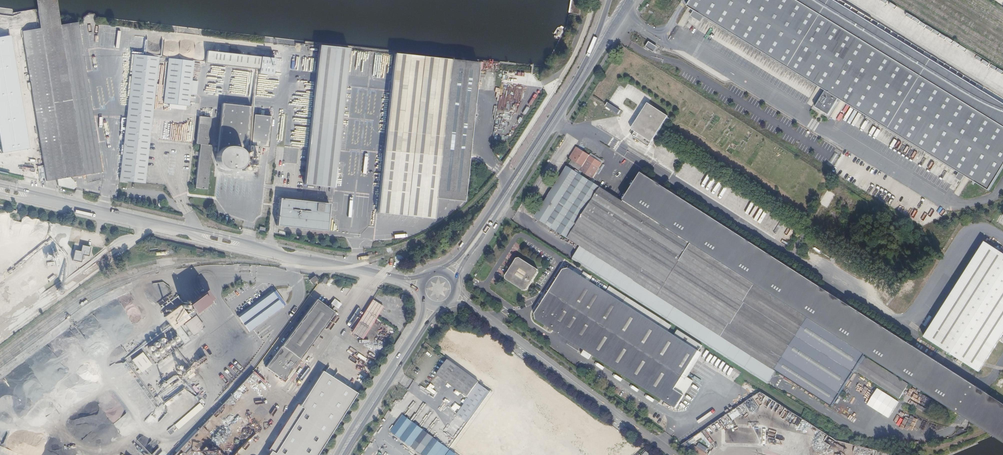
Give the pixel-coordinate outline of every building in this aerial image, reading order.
[(851,0),(690,0),(687,6),(824,90),(838,98),(989,190),(1002,167),(1002,93),(851,0)] [(56,179),(69,178),(90,175),(101,173),(102,172),(94,116),(92,101),(87,72),(81,31),(80,23),(53,27),(22,32),(27,60),(46,181),(56,179)] [(27,147),(18,85),(10,36),(0,37),(0,152),(27,147)] [(655,52),(658,46),(649,42),(646,48),(655,52)] [(227,66),(229,53),(208,50),(206,63),(227,66)] [(349,53),(321,50),(306,188),(333,190),(348,61),(349,53)] [(229,53),(227,66),(260,70),(261,57),(229,53)] [(159,58),(134,55),(128,110),(120,180),(128,181),(146,184),(149,151),(159,58)] [(478,64),(393,55),(384,143),(377,213),(434,218),(436,198),(464,201),(478,64)] [(194,62),(169,59),(164,104),(189,106),(194,62)] [(631,129),(651,142),(668,117),(648,103),(631,129)] [(224,104),(218,152),(217,154),(216,161),(218,165),(220,167),(224,170),(229,170),(234,170),(238,169),(240,167),(243,164),(244,164),(244,172),(254,173),(258,147),(269,149),(273,118),(252,115),(253,108),(224,104)] [(619,112),(608,105),(606,108),(617,115),(619,112)] [(212,118),(200,117),(197,144),(200,144),(200,151),(196,151),(196,155),(200,155),(196,189),(207,190),(212,146),(208,145),(212,118)] [(575,156),(573,154),(570,159),(572,161),(570,164),(592,179),(596,170),(601,163),(579,149),(575,156)] [(535,219),(579,247),(585,250),(614,267),(666,301),(714,331),(762,363),(777,373),(833,410),(857,371),(899,398),(909,384),(809,321),(622,201),(568,167),(535,219)] [(641,172),(622,201),(809,321),(811,320),(958,413),(976,385),(641,172)] [(73,183),(69,178),(56,179),(58,186),(73,190),(74,188),(73,183)] [(279,200),(276,227),(325,233),(329,207),(279,200)] [(453,230),(449,228),(444,237),(447,239),(453,230)] [(940,313),(926,334),(923,337),(979,373),(985,365),(995,348),(1002,335),(1002,253),(985,241),(940,313)] [(87,257),(90,248),(81,246),(80,252),(74,250),(71,261),(80,263),(82,256),(87,257)] [(666,320),(768,385),(772,379),(777,373),(762,363),(714,331),(666,301),(614,267),(585,250),(579,247),(575,254),(571,259),(666,320)] [(529,289),(538,274),(538,269),(522,259),(517,259),(506,276),(507,280),(523,291),(529,289)] [(584,341),(580,348),(674,408),(683,395),(675,389),(698,352),(569,269),(562,270),(534,313),(536,320),(552,330),(556,323),(584,341)] [(188,302),(194,311),(214,296),(210,290),(198,299),(196,296),(188,302)] [(235,317),(247,333),(284,306),(279,299),(277,297),(272,290),(235,317)] [(334,299),(331,304),(337,308),(340,303),(334,299)] [(371,299),(351,330),(362,337),(382,306),(371,299)] [(267,365),(266,367),(282,378),(281,379),(284,382),(287,378),(286,377),(294,367),(295,368),(301,359),(300,359),(334,312),(317,300),(295,329),(267,365)] [(182,324),(192,316),(183,304),(167,316),(187,343),(193,339),(182,324)] [(204,326),(197,316),(189,323),(196,332),(204,326)] [(556,323),(552,330),(580,348),(584,341),(556,323)] [(152,348),(150,348),(148,352),(156,354),(159,342),(154,341),(152,348)] [(142,352),(131,360),(140,373),(151,365),(142,352)] [(437,375),(468,397),(479,383),(448,360),(437,375)] [(322,370),(268,454),(316,454),(356,392),(322,370)] [(479,383),(468,397),(470,398),(457,415),(467,422),(490,390),(479,383)] [(976,385),(958,413),(962,416),(977,426),(985,431),(1002,442),(1002,402),(983,389),(976,385)] [(199,403),(174,425),(178,429),(202,407),(199,403)] [(402,413),(390,430),(424,454),(449,454),(452,451),(449,449),(419,426),(413,422),(402,413)] [(760,425),(723,425),(723,444),(759,445),(760,443),(763,443),(763,428),(760,428),(760,425)] [(175,454),(189,454),(192,452),(191,441),(196,441),(194,440),(196,437),(201,437),(201,431),(193,431),(180,447),(175,454)] [(703,433),(685,442),(687,447),(705,438),(703,433)] [(616,449),(612,454),(619,454),(621,452),(626,454),(632,445),(622,439),(616,449)] [(709,448),(697,443),(693,451),(700,454),(705,454),(709,448)]
